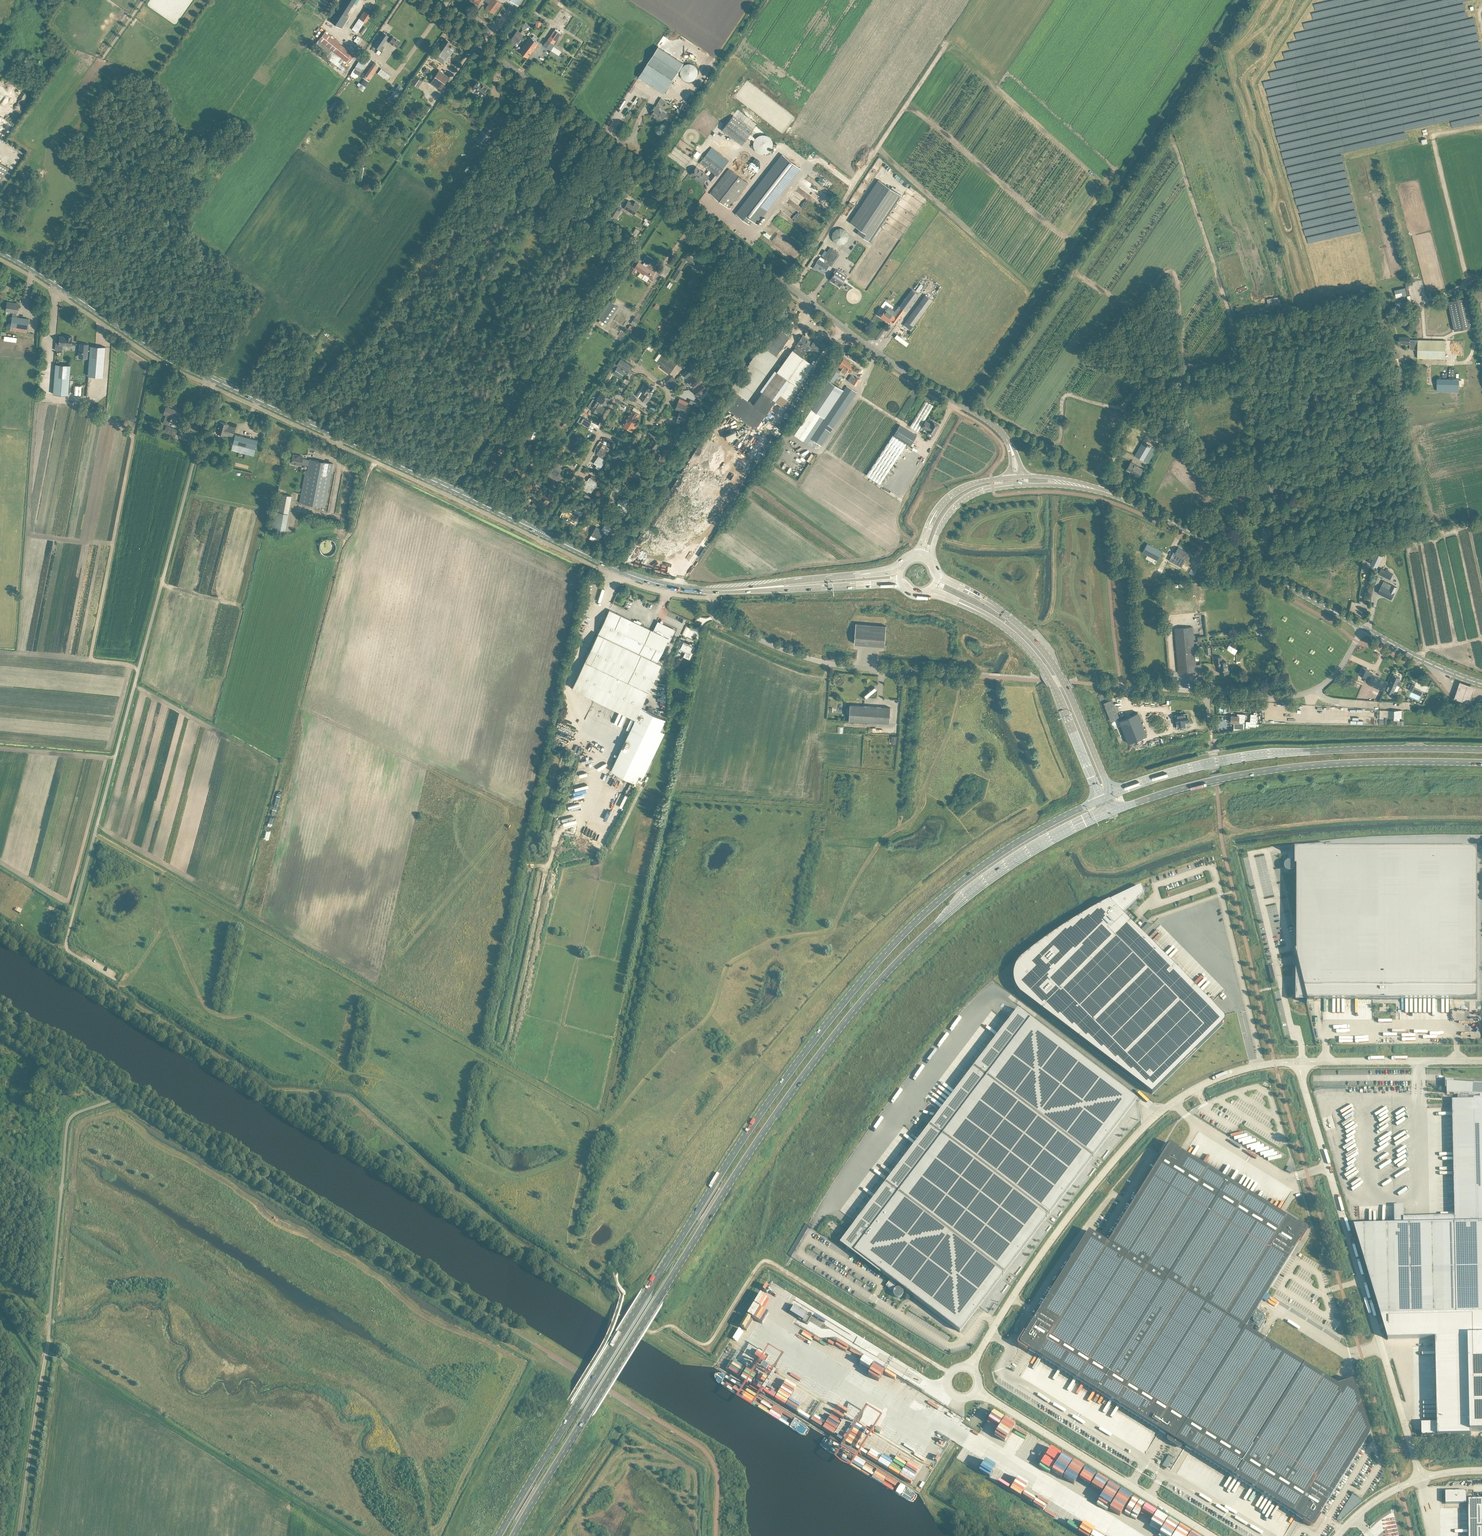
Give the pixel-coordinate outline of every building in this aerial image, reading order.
[(355,0),(356,0),(344,0),(331,21),(342,28),(349,17),(346,15),(355,0)] [(495,12),(502,3),(498,0),(488,0),(490,2),(487,6),(495,12)] [(365,22),(372,13),(365,9),(359,18),(365,22)] [(551,50),(555,44),(554,43),(560,33),(554,29),(548,39),(544,45),(547,47),(547,48),(551,50)] [(326,30),(319,39),(315,44),(328,54),(326,57),(339,67),(344,59),(348,63),(354,55),(351,52),(339,42),(340,41),(326,30)] [(521,38),(523,35),(518,30),(512,38),(518,43),(520,40),(521,41),(522,39),(521,38)] [(388,35),(383,32),(374,45),(382,50),(384,47),(382,45),(386,39),(388,36),(388,35)] [(357,35),(354,41),(359,44),(363,39),(357,35)] [(397,47),(401,41),(393,36),(391,38),(388,36),(386,39),(389,41),(388,42),(397,47)] [(528,57),(539,43),(531,37),(520,51),(528,57)] [(453,50),(447,46),(450,42),(446,38),(436,52),(446,60),(453,50)] [(641,72),(638,77),(664,93),(667,89),(673,80),(684,63),(658,46),(647,63),(641,72)] [(551,50),(549,53),(560,60),(561,57),(559,55),(551,50)] [(351,76),(357,79),(365,61),(359,58),(351,76)] [(456,69),(460,64),(453,59),(449,65),(456,69)] [(683,64),(683,80),(696,80),(697,64),(683,64)] [(381,68),(377,72),(384,77),(388,73),(387,72),(381,68)] [(440,89),(449,77),(439,70),(430,82),(440,89)] [(411,82),(418,87),(422,80),(416,76),(411,82)] [(486,93),(489,89),(485,86),(486,86),(482,83),(482,84),(478,81),(472,88),(483,96),(484,96),(486,98),(484,101),(487,104),(492,97),(488,95),(486,93)] [(399,85),(390,97),(395,99),(403,88),(399,85)] [(663,106),(666,101),(661,97),(658,102),(663,106)] [(667,113),(656,106),(653,110),(653,111),(652,114),(656,116),(656,117),(657,118),(656,120),(658,118),(662,120),(663,118),(664,118),(667,113)] [(726,108),(715,123),(723,129),(734,115),(726,108)] [(491,135),(498,124),(490,119),(483,130),(477,139),(485,144),(491,135)] [(753,130),(742,144),(747,147),(758,133),(753,130)] [(771,145),(771,143),(771,142),(771,140),(770,139),(769,138),(768,137),(767,136),(765,136),(764,135),(762,135),(761,136),(760,136),(758,137),(757,139),(756,140),(756,142),(756,143),(756,145),(756,146),(757,147),(758,149),(759,149),(760,150),(762,151),(763,151),(765,151),(766,150),(768,150),(769,149),(770,148),(771,146),(771,145)] [(560,150),(563,146),(556,140),(554,143),(555,144),(551,149),(559,156),(559,157),(562,159),(565,154),(560,150)] [(720,172),(729,161),(712,147),(699,163),(700,163),(713,173),(709,178),(713,182),(720,172)] [(783,154),(737,214),(749,224),(752,220),(757,223),(800,167),(783,154)] [(882,165),(885,162),(880,157),(877,161),(882,165)] [(9,168),(0,162),(0,181),(9,168)] [(709,176),(696,167),(691,174),(703,183),(709,176)] [(732,204),(748,183),(729,168),(713,189),(710,193),(729,208),(732,204)] [(901,195),(878,179),(850,222),(860,229),(857,233),(870,242),(901,195)] [(624,207),(630,211),(634,213),(640,204),(635,201),(634,203),(633,204),(628,200),(624,207)] [(622,208),(615,203),(609,213),(616,218),(622,208)] [(848,236),(848,235),(848,233),(848,232),(847,230),(846,229),(845,229),(844,228),(842,227),(841,227),(840,227),(838,227),(837,228),(836,229),(835,230),(834,232),(833,233),(833,234),(833,236),(834,237),(835,239),(835,240),(836,241),(838,241),(839,242),(841,242),(842,242),(843,242),(845,241),(846,240),(847,239),(848,237),(848,236)] [(720,253),(715,249),(712,253),(717,257),(720,253)] [(700,263),(687,253),(684,257),(697,268),(696,268),(700,271),(705,266),(701,263),(700,263)] [(655,273),(646,267),(648,264),(652,258),(647,255),(643,261),(645,262),(643,264),(639,262),(635,267),(645,274),(642,278),(647,281),(649,278),(651,279),(655,273)] [(819,258),(813,268),(816,270),(820,264),(827,269),(829,265),(819,258)] [(674,274),(672,277),(676,280),(682,271),(678,268),(673,274),(674,274)] [(835,272),(830,279),(840,286),(845,279),(844,279),(846,276),(837,270),(835,272)] [(695,285),(701,279),(697,276),(692,282),(695,285)] [(1407,295),(1405,288),(1395,290),(1396,293),(1402,292),(1403,296),(1407,295)] [(906,311),(918,294),(911,289),(899,306),(906,311)] [(910,330),(932,300),(925,295),(906,320),(903,325),(910,330)] [(1280,297),(1267,299),(1268,306),(1281,303),(1280,297)] [(1474,326),(1468,297),(1448,301),(1455,331),(1474,326)] [(29,319),(27,318),(16,317),(17,312),(19,303),(7,302),(6,311),(13,312),(12,316),(10,329),(27,332),(29,319)] [(618,307),(612,302),(601,318),(608,322),(618,307)] [(900,316),(895,313),(893,315),(885,309),(884,312),(881,316),(888,321),(890,318),(892,320),(895,323),(898,319),(900,316)] [(633,320),(631,323),(636,326),(638,324),(641,320),(635,317),(633,320)] [(776,354),(789,336),(779,329),(766,347),(776,354)] [(897,334),(895,337),(906,345),(908,342),(897,334)] [(62,350),(62,346),(62,344),(72,345),(72,337),(72,336),(66,335),(66,336),(59,336),(59,342),(56,342),(55,350),(62,350)] [(784,406),(813,364),(803,357),(808,349),(809,347),(813,342),(812,342),(803,335),(801,337),(800,338),(800,339),(798,342),(795,346),(796,347),(793,350),(793,349),(754,404),(735,391),(725,405),(756,428),(776,400),(784,406)] [(1418,349),(1418,340),(1410,339),(1410,337),(1400,336),(1400,342),(1404,342),(1404,343),(1410,344),(1410,349),(1418,349)] [(21,338),(21,349),(31,349),(32,338),(21,338)] [(824,347),(814,340),(812,342),(813,342),(809,347),(819,354),(824,347)] [(1445,358),(1446,345),(1446,340),(1418,340),(1418,349),(1417,358),(1445,358)] [(103,376),(105,346),(90,345),(90,346),(88,346),(88,343),(80,343),(80,345),(79,351),(83,352),(83,356),(89,356),(88,375),(103,376)] [(621,358),(617,364),(626,370),(625,371),(627,372),(628,371),(633,365),(626,360),(628,356),(622,352),(619,356),(621,358)] [(676,364),(663,354),(657,362),(664,366),(663,368),(669,373),(676,364)] [(822,370),(829,361),(824,358),(818,367),(822,370)] [(854,366),(849,363),(849,362),(844,358),(839,366),(843,368),(841,370),(845,373),(847,370),(850,372),(854,366)] [(626,370),(617,364),(616,363),(611,371),(621,378),(625,371),(626,370)] [(1403,376),(1399,363),(1393,364),(1396,378),(1403,376)] [(55,364),(53,394),(68,395),(70,365),(55,364)] [(689,368),(683,374),(686,378),(693,373),(689,368)] [(825,417),(844,389),(833,382),(840,372),(832,368),(790,431),(806,442),(824,416),(825,417)] [(610,371),(604,380),(608,382),(614,374),(610,371)] [(702,381),(696,373),(689,379),(690,381),(691,382),(695,387),(701,382),(702,381)] [(856,385),(860,379),(856,376),(856,377),(851,375),(848,380),(852,383),(856,385)] [(1459,391),(1459,378),(1437,378),(1437,391),(1459,391)] [(653,387),(646,382),(641,390),(643,392),(640,397),(647,402),(652,395),(649,393),(653,387)] [(707,390),(701,382),(695,387),(693,388),(699,396),(707,390)] [(821,445),(843,412),(856,392),(846,385),(844,389),(825,417),(811,438),(821,445)] [(601,392),(597,399),(606,405),(611,398),(601,392)] [(680,398),(676,409),(686,412),(689,402),(680,398)] [(606,405),(597,399),(595,400),(593,399),(589,405),(594,408),(593,410),(597,413),(598,413),(600,414),(605,407),(606,405)] [(918,431),(929,412),(933,405),(925,400),(910,426),(918,431)] [(178,419),(181,412),(181,411),(166,406),(164,414),(166,415),(163,423),(168,425),(170,421),(169,421),(170,416),(178,419)] [(640,414),(632,409),(622,424),(632,431),(637,423),(635,421),(640,414)] [(687,417),(688,413),(677,410),(675,416),(678,416),(677,418),(682,419),(680,423),(686,425),(689,417),(687,417)] [(568,417),(561,428),(566,432),(573,421),(568,417)] [(583,417),(580,421),(589,426),(591,422),(583,417)] [(934,435),(939,425),(933,421),(931,423),(926,420),(922,427),(927,430),(934,435)] [(235,427),(228,425),(228,424),(219,421),(216,431),(232,436),(235,427)] [(529,424),(524,438),(530,439),(533,429),(537,430),(538,427),(529,424)] [(163,434),(174,438),(177,429),(166,425),(163,434)] [(190,425),(184,442),(190,444),(195,426),(190,425)] [(880,483),(907,443),(911,445),(917,435),(900,425),(893,435),(867,474),(880,483)] [(736,430),(726,433),(727,439),(737,436),(736,430)] [(1170,430),(1167,434),(1170,437),(1167,441),(1168,441),(1170,443),(1176,434),(1170,430)] [(233,443),(255,449),(257,440),(235,434),(233,443)] [(573,452),(576,453),(580,446),(578,445),(582,440),(574,434),(570,440),(573,442),(569,449),(573,451),(573,452)] [(661,443),(654,437),(649,444),(651,445),(656,449),(661,443)] [(1144,461),(1152,447),(1143,441),(1135,455),(1144,461)] [(659,451),(656,449),(651,445),(647,451),(654,457),(659,451)] [(605,449),(601,446),(596,454),(599,455),(606,460),(607,461),(608,457),(606,455),(609,451),(608,451),(610,449),(606,446),(605,449)] [(308,470),(306,470),(300,502),(325,507),(333,463),(310,459),(302,458),(303,456),(293,454),(291,462),(301,464),(308,465),(308,470)] [(603,465),(606,460),(599,455),(594,463),(603,469),(605,466),(603,465)] [(631,471),(628,475),(635,480),(642,471),(650,477),(654,473),(648,468),(646,470),(643,468),(645,466),(637,461),(630,470),(631,471)] [(1142,469),(1131,462),(1126,469),(1133,473),(1134,473),(1138,475),(1142,469)] [(555,464),(552,469),(547,475),(558,482),(562,475),(560,473),(562,469),(555,464)] [(609,465),(607,468),(615,473),(617,469),(609,465)] [(587,480),(586,480),(581,487),(588,492),(593,485),(594,486),(597,482),(589,477),(587,480)] [(632,484),(625,479),(622,483),(629,487),(632,484)] [(544,502),(537,498),(540,495),(533,491),(531,494),(534,496),(533,498),(535,500),(532,505),(536,508),(535,509),(539,512),(542,508),(541,507),(544,502)] [(1245,497),(1241,492),(1238,494),(1233,497),(1238,503),(1242,501),(1243,500),(1242,499),(1245,497)] [(620,496),(618,496),(619,502),(618,502),(619,511),(629,511),(629,502),(623,502),(623,500),(622,500),(622,498),(620,498),(620,496)] [(565,507),(560,516),(574,523),(579,514),(581,515),(584,510),(580,507),(577,513),(565,507)] [(602,529),(596,526),(589,538),(594,541),(596,537),(599,539),(603,532),(607,534),(609,531),(611,533),(613,529),(612,528),(612,527),(605,524),(602,529)] [(1268,525),(1260,527),(1263,537),(1271,535),(1268,525)] [(336,545),(335,543),(333,541),(330,540),(328,539),(325,540),(323,541),(321,543),(319,545),(319,548),(319,550),(321,553),(323,555),(325,556),(328,556),(330,556),(333,555),(335,553),(336,550),(336,548),(336,545)] [(1147,543),(1142,552),(1157,560),(1162,551),(1147,543)] [(1173,552),(1171,556),(1179,560),(1178,562),(1182,565),(1186,559),(1187,560),(1188,560),(1190,557),(1190,556),(1188,555),(1189,553),(1178,547),(1175,553),(1173,552)] [(1376,552),(1370,563),(1378,566),(1383,555),(1376,552)] [(1393,574),(1381,568),(1379,573),(1390,579),(1393,574)] [(1395,592),(1397,587),(1392,585),(1390,589),(1381,585),(1380,588),(1380,587),(1379,588),(1380,589),(1378,592),(1391,599),(1395,592)] [(610,610),(572,688),(635,718),(636,718),(641,707),(662,664),(657,662),(667,642),(669,643),(668,642),(675,629),(663,624),(664,621),(661,620),(660,622),(659,622),(659,621),(658,621),(654,629),(653,630),(641,624),(642,622),(637,620),(637,621),(634,620),(634,621),(610,610)] [(854,643),(884,646),(884,645),(886,626),(856,623),(854,643)] [(683,635),(687,636),(691,627),(686,626),(683,635)] [(1196,671),(1193,626),(1174,628),(1178,672),(1196,671)] [(683,656),(690,659),(696,647),(692,645),(693,643),(690,642),(690,643),(684,640),(684,641),(680,639),(677,646),(686,651),(683,656)] [(1227,665),(1226,661),(1221,661),(1221,656),(1214,657),(1215,665),(1219,664),(1220,673),(1229,672),(1229,667),(1228,665),(1227,665)] [(1387,682),(1368,673),(1370,670),(1363,666),(1360,674),(1366,676),(1364,681),(1368,683),(1384,690),(1384,689),(1387,682)] [(1400,685),(1402,681),(1399,680),(1400,677),(1394,674),(1389,683),(1387,682),(1384,689),(1386,690),(1393,693),(1397,684),(1400,685)] [(1476,684),(1462,679),(1456,695),(1470,700),(1476,684)] [(1412,683),(1409,690),(1421,695),(1423,691),(1414,687),(1415,685),(1412,683)] [(1112,700),(1104,703),(1111,720),(1119,717),(1112,700)] [(1248,701),(1248,705),(1252,705),(1252,709),(1256,709),(1256,702),(1250,701),(1248,701)] [(890,707),(850,705),(849,720),(889,723),(890,707)] [(610,770),(636,782),(666,719),(641,707),(636,718),(610,770)] [(1119,719),(1128,743),(1147,736),(1138,712),(1119,719)] [(1176,723),(1177,728),(1186,727),(1185,722),(1188,721),(1187,717),(1188,717),(1188,715),(1187,714),(1187,713),(1178,715),(1179,719),(1178,719),(1178,718),(1177,718),(1178,723),(1176,723)] [(1237,716),(1231,715),(1230,722),(1238,723),(1239,716),(1245,717),(1245,716),(1245,714),(1237,713),(1237,716)] [(572,732),(566,731),(567,725),(563,724),(564,719),(558,719),(556,741),(559,741),(559,747),(570,748),(572,732)] [(576,754),(579,746),(573,744),(570,752),(576,754)] [(621,793),(613,808),(621,812),(629,796),(621,793)] [(1306,1000),(1386,1000),(1386,849),(1326,849),(1326,846),(1331,846),(1331,845),(1280,849),(1280,850),(1288,850),(1288,860),(1294,860),(1294,849),(1295,849),(1295,951),(1294,951),(1295,956),(1295,976),(1295,1000),(1305,1000),(1306,1004),(1307,1004),(1306,1000)] [(1386,849),(1386,1000),(1459,1000),(1477,1000),(1477,975),(1477,849),(1386,849)] [(1152,1094),(1223,1024),(1224,1023),(1224,1022),(1225,1021),(1225,1020),(1224,1019),(1224,1018),(1224,1017),(1223,1017),(1122,915),(1144,894),(1140,886),(1130,891),(1121,896),(1112,900),(1103,905),(1094,910),(1085,915),(1077,920),(1068,925),(1060,930),(1052,936),(1043,942),(1035,948),(1027,954),(1028,954),(1021,960),(1019,961),(1018,963),(1017,965),(1016,967),(1015,969),(1014,971),(1014,973),(1013,975),(1013,977),(1013,979),(1014,981),(1014,983),(1015,985),(1016,987),(1016,989),(1018,991),(1019,993),(1020,994),(1152,1094)] [(890,1178),(883,1187),(855,1223),(841,1242),(869,1263),(960,1332),(1136,1100),(1057,1040),(1018,1010),(1011,1019),(1009,1022),(1008,1022),(978,1062),(971,1071),(940,1111),(941,1111),(921,1138),(920,1138),(890,1178)] [(1458,1100),(1452,1100),(1455,1217),(1404,1218),(1404,1225),(1354,1227),(1381,1316),(1481,1314),(1481,1084),(1474,1084),(1454,1083),(1454,1081),(1446,1080),(1446,1089),(1447,1089),(1447,1094),(1458,1095),(1458,1100)] [(934,1098),(945,1104),(946,1101),(935,1095),(934,1098)] [(1248,1323),(1248,1324),(1297,1244),(1299,1241),(1301,1242),(1307,1232),(1307,1231),(1307,1230),(1307,1229),(1306,1228),(1298,1223),(1297,1225),(1296,1224),(1179,1151),(1178,1151),(1179,1149),(1170,1144),(1169,1144),(1168,1144),(1167,1145),(1161,1155),(1162,1156),(1160,1159),(1108,1243),(1245,1328),(1248,1324),(1248,1323)] [(1018,1346),(1019,1346),(1027,1351),(1028,1350),(1029,1350),(1165,1434),(1166,1435),(1167,1435),(1167,1436),(1167,1437),(1167,1438),(1167,1439),(1167,1440),(1167,1441),(1168,1442),(1173,1445),(1173,1444),(1245,1329),(1255,1335),(1258,1330),(1248,1324),(1245,1328),(1108,1244),(1108,1243),(1089,1231),(1027,1330),(1025,1333),(1024,1332),(1018,1342),(1018,1343),(1017,1343),(1017,1344),(1018,1345),(1018,1346)] [(890,1281),(886,1286),(892,1291),(896,1286),(890,1281)] [(765,1284),(763,1289),(769,1292),(772,1287),(765,1284)] [(899,1288),(894,1294),(898,1298),(904,1293),(899,1288)] [(747,1314),(758,1321),(765,1311),(753,1304),(747,1314)] [(794,1305),(790,1312),(803,1320),(802,1322),(807,1324),(812,1316),(794,1305)] [(1381,1316),(1388,1339),(1436,1338),(1438,1423),(1422,1423),(1422,1436),(1433,1436),(1433,1435),(1438,1435),(1438,1436),(1448,1435),(1471,1435),(1471,1432),(1481,1432),(1481,1314),(1381,1316)] [(801,1335),(812,1340),(814,1336),(804,1330),(807,1325),(805,1324),(802,1328),(798,1326),(800,1322),(798,1322),(796,1325),(792,1323),(791,1325),(803,1332),(801,1335)] [(1353,1381),(1342,1384),(1337,1385),(1255,1335),(1245,1329),(1173,1444),(1173,1445),(1177,1448),(1178,1448),(1179,1448),(1180,1448),(1181,1448),(1181,1447),(1182,1447),(1182,1446),(1183,1446),(1184,1446),(1185,1447),(1303,1520),(1302,1522),(1311,1527),(1312,1527),(1313,1527),(1314,1527),(1314,1526),(1321,1516),(1319,1515),(1321,1512),(1370,1433),(1357,1389),(1355,1382),(1355,1381),(1354,1381),(1353,1381)] [(846,1351),(848,1347),(836,1340),(834,1344),(846,1351)] [(854,1368),(860,1353),(849,1348),(843,1362),(850,1365),(849,1366),(854,1368)] [(862,1372),(867,1375),(874,1363),(863,1357),(855,1371),(861,1374),(862,1372)] [(739,1377),(742,1372),(731,1366),(728,1371),(739,1377)] [(791,1398),(802,1377),(792,1371),(790,1373),(785,1371),(783,1373),(789,1376),(783,1387),(786,1389),(783,1394),(791,1398)] [(925,1408),(936,1415),(941,1406),(930,1399),(925,1408)] [(834,1436),(844,1442),(852,1429),(841,1423),(844,1418),(832,1411),(823,1426),(832,1431),(831,1432),(835,1434),(834,1436)] [(984,1426),(996,1433),(1005,1419),(993,1411),(984,1426)] [(822,1425),(825,1421),(815,1415),(812,1419),(822,1425)] [(849,1436),(845,1442),(856,1449),(860,1442),(849,1436)] [(940,1436),(938,1444),(947,1446),(949,1438),(940,1436)] [(1038,1445),(1048,1451),(1051,1446),(1040,1440),(1038,1445)] [(879,1453),(871,1449),(870,1450),(858,1445),(856,1451),(877,1461),(879,1457),(877,1456),(879,1453)] [(1051,1447),(1048,1454),(1058,1459),(1061,1453),(1051,1447)] [(877,1463),(894,1472),(900,1461),(902,1462),(901,1465),(904,1467),(906,1464),(903,1463),(904,1460),(902,1458),(904,1455),(899,1452),(893,1462),(887,1459),(886,1462),(880,1458),(877,1463)] [(1063,1454),(1057,1463),(1067,1470),(1073,1460),(1063,1454)] [(1167,1468),(1173,1458),(1169,1455),(1163,1465),(1167,1468)] [(1067,1473),(1078,1479),(1084,1467),(1073,1461),(1067,1473)] [(1084,1473),(1093,1478),(1096,1474),(1086,1468),(1084,1473)] [(1104,1500),(1120,1507),(1126,1493),(1115,1488),(1116,1486),(1110,1484),(1108,1488),(1109,1489),(1104,1500)] [(1045,1489),(1043,1494),(1054,1499),(1056,1495),(1045,1489)] [(1036,1503),(1040,1496),(1029,1491),(1026,1497),(1036,1503)] [(1467,1491),(1446,1492),(1446,1504),(1467,1503),(1467,1491)] [(1340,1521),(1363,1500),(1352,1494),(1349,1497),(1338,1520),(1340,1521)] [(1129,1495),(1119,1510),(1124,1513),(1134,1499),(1129,1495)] [(1134,1499),(1129,1508),(1140,1513),(1145,1504),(1134,1499)] [(1469,1535),(1481,1535),(1481,1499),(1468,1499),(1469,1535)] [(1145,1506),(1138,1519),(1149,1524),(1156,1512),(1145,1506)] [(1152,1521),(1163,1527),(1167,1518),(1157,1513),(1152,1521)] [(1169,1519),(1166,1524),(1177,1530),(1179,1525),(1169,1519)] [(1174,1535),(1189,1535),(1191,1533),(1180,1527),(1174,1535)]
